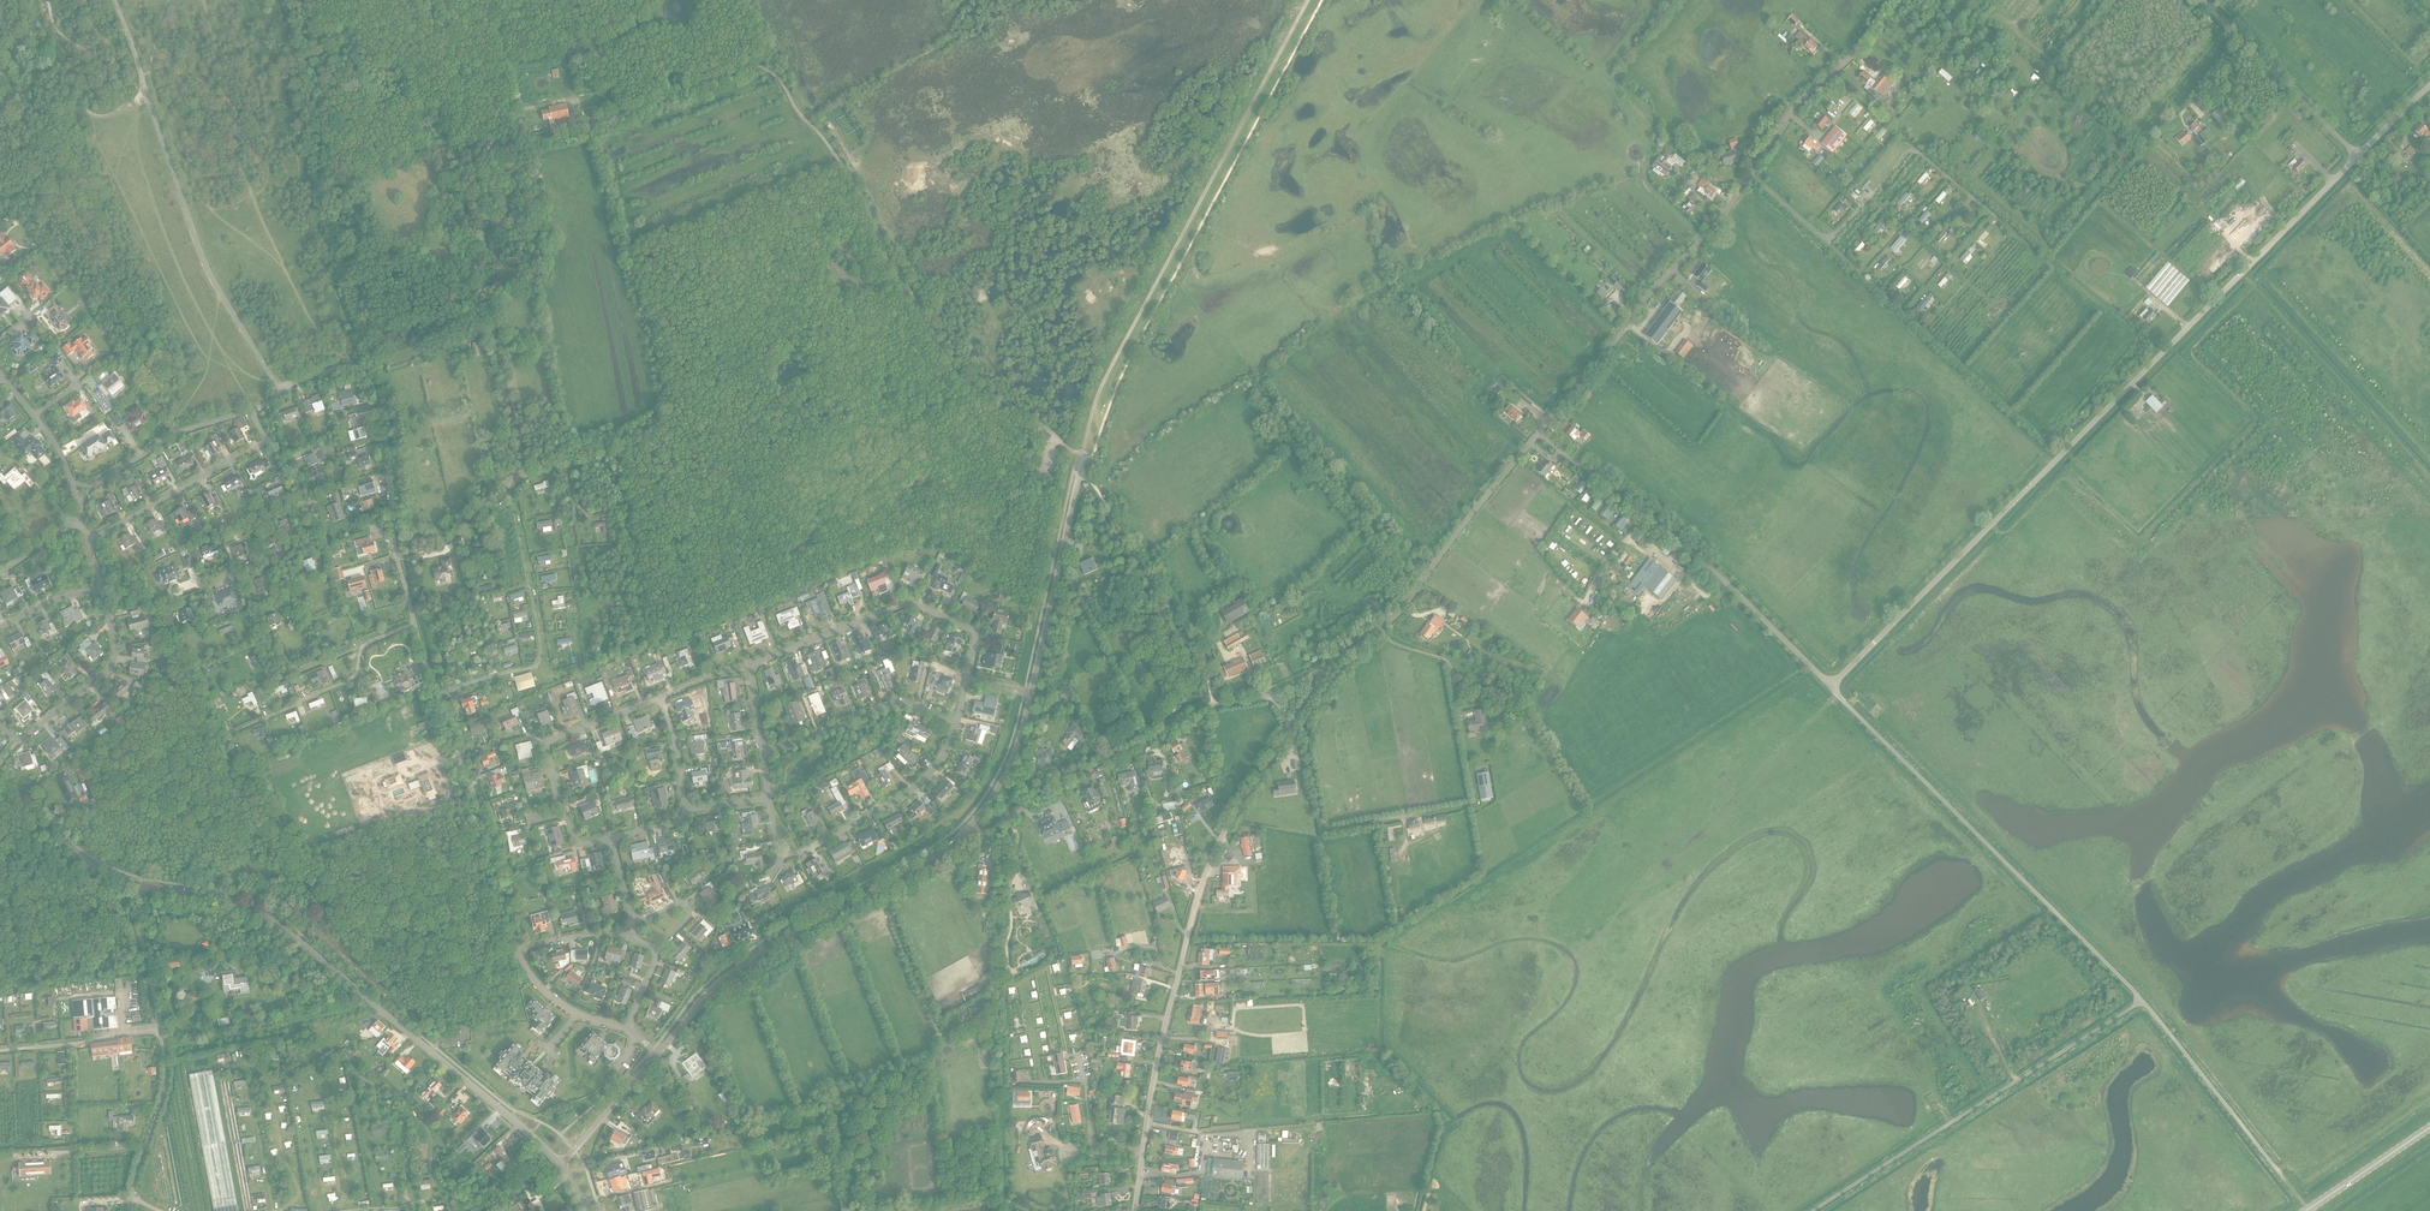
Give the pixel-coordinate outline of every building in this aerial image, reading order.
[(1788,19),(1795,26),(1800,21),(1792,14),(1788,19)] [(1811,40),(1800,31),(1795,37),(1810,49),(1809,50),(1812,53),(1819,46),(1811,40)] [(40,61),(46,58),(43,53),(37,56),(36,55),(35,56),(30,55),(31,57),(29,58),(33,66),(34,65),(35,67),(40,64),(39,63),(40,62),(40,61)] [(551,69),(552,78),(559,77),(558,68),(551,69)] [(1884,72),(1877,81),(1864,71),(1859,78),(1863,81),(1862,82),(1866,86),(1867,84),(1883,97),(1895,81),(1884,72)] [(554,123),(553,120),(568,117),(565,103),(549,107),(549,109),(542,111),(543,120),(549,119),(551,127),(555,126),(555,123),(554,123)] [(1859,107),(1860,106),(1857,103),(1856,104),(1848,113),(1851,116),(1859,107)] [(2212,114),(2223,128),(2230,123),(2218,109),(2212,114)] [(1829,125),(1831,122),(1829,120),(1830,120),(1823,115),(1819,120),(1818,119),(1816,123),(1823,128),(1827,123),(1829,125)] [(1871,120),(1863,128),(1866,131),(1874,122),(1871,120)] [(2208,127),(2203,131),(2195,122),(2190,127),(2191,129),(2190,130),(2188,128),(2186,130),(2188,131),(2187,132),(2185,129),(2175,137),(2182,145),(2191,137),(2189,135),(2193,132),(2197,136),(2193,139),(2199,146),(2214,134),(2208,127)] [(2427,136),(2429,133),(2429,132),(2427,129),(2427,128),(2422,124),(2415,131),(2420,136),(2423,133),(2427,136)] [(1822,143),(1833,152),(1847,135),(1836,126),(1822,143)] [(1884,126),(1875,137),(1878,140),(1888,129),(1884,126)] [(1813,148),(1817,151),(1820,146),(1810,137),(1805,143),(1812,149),(1813,148)] [(2404,151),(2409,157),(2415,152),(2410,146),(2404,151)] [(1721,154),(1725,165),(1737,161),(1733,149),(1721,154)] [(1675,153),(1672,157),(1664,150),(1660,156),(1663,159),(1662,161),(1659,159),(1654,166),(1655,167),(1652,170),(1659,175),(1662,172),(1664,173),(1667,168),(1669,170),(1672,170),(1671,167),(1674,164),(1676,163),(1682,168),(1686,163),(1675,153)] [(1747,157),(1739,159),(1741,167),(1748,165),(1747,157)] [(2301,159),(2300,160),(2297,157),(2288,166),(2291,169),(2293,167),(2299,173),(2307,165),(2301,159)] [(1926,173),(1918,182),(1921,184),(1929,175),(1926,173)] [(1705,179),(1704,180),(1702,178),(1697,185),(1705,190),(1704,191),(1712,197),(1717,190),(1709,185),(1711,183),(1705,179)] [(2235,188),(2237,190),(2246,182),(2243,179),(2235,188)] [(1944,191),(1935,201),(1939,203),(1947,194),(1944,191)] [(1907,194),(1899,203),(1902,205),(1903,204),(1904,205),(1906,203),(1905,202),(1907,200),(1908,201),(1909,199),(1908,198),(1910,197),(1907,194)] [(1684,209),(1689,214),(1696,207),(1689,200),(1682,207),(1684,209)] [(1841,201),(1833,210),(1836,213),(1842,207),(1846,211),(1849,207),(1841,201)] [(1971,207),(1966,203),(1956,215),(1960,219),(1971,207)] [(1881,222),(1873,232),(1876,235),(1882,229),(1883,230),(1884,228),(1883,227),(1885,225),(1881,222)] [(1939,242),(1947,233),(1944,230),(1936,239),(1939,242)] [(1984,230),(1975,241),(1984,249),(1988,244),(1984,241),(1989,234),(1984,230)] [(4,238),(0,233),(0,252),(1,254),(5,251),(8,254),(14,250),(11,246),(13,245),(6,237),(4,238)] [(1902,238),(1894,247),(1897,249),(1905,240),(1902,238)] [(1865,245),(1862,242),(1854,251),(1857,253),(1862,247),(1863,248),(1865,247),(1864,246),(1865,245)] [(1967,251),(1960,259),(1963,262),(1968,257),(1969,258),(1970,256),(1969,255),(1971,253),(1967,251)] [(1919,268),(1929,256),(1926,253),(1915,265),(1919,268)] [(1880,270),(1890,258),(1887,256),(1877,267),(1880,270)] [(1594,263),(1600,269),(1603,266),(1597,260),(1594,263)] [(1704,264),(1697,274),(1704,280),(1711,271),(1704,264)] [(1949,273),(1938,285),(1941,287),(1948,280),(1947,279),(1949,277),(1951,279),(1952,276),(1951,275),(1949,273)] [(1900,289),(1908,279),(1905,277),(1896,286),(1900,289)] [(1613,285),(1619,291),(1624,286),(1618,280),(1613,285)] [(37,284),(35,286),(32,283),(27,287),(30,290),(29,290),(32,294),(31,294),(34,298),(35,297),(35,298),(40,294),(43,298),(50,292),(43,284),(39,287),(37,284)] [(1604,298),(1612,289),(1606,283),(1597,292),(1604,298)] [(6,313),(5,312),(9,308),(7,306),(16,298),(8,288),(0,294),(0,318),(6,313)] [(1670,301),(1678,306),(1686,296),(1679,290),(1670,301)] [(1921,312),(1931,300),(1927,296),(1916,308),(1921,312)] [(1657,344),(1682,311),(1669,302),(1644,335),(1657,344)] [(57,311),(56,312),(55,309),(57,307),(54,303),(47,308),(51,313),(51,312),(53,314),(49,318),(60,331),(63,329),(64,330),(68,326),(67,325),(68,325),(64,320),(66,318),(63,314),(61,316),(57,311)] [(2150,310),(2149,311),(2147,308),(2139,316),(2142,318),(2143,317),(2149,323),(2156,316),(2150,310)] [(32,344),(37,340),(32,333),(27,337),(27,338),(25,340),(21,335),(12,342),(15,345),(11,348),(17,355),(21,352),(23,355),(31,348),(29,345),(32,344)] [(89,344),(91,342),(86,336),(82,339),(81,338),(73,344),(71,346),(69,343),(63,348),(68,356),(75,351),(74,350),(77,348),(83,357),(85,356),(88,359),(94,354),(90,350),(92,348),(89,344)] [(1675,352),(1683,358),(1693,345),(1685,339),(1675,352)] [(49,357),(55,366),(62,361),(56,352),(49,357)] [(50,387),(64,377),(57,367),(52,371),(50,368),(46,370),(48,374),(43,377),(50,387)] [(109,392),(113,397),(125,387),(114,374),(98,387),(100,390),(99,391),(102,397),(98,400),(93,393),(105,412),(113,407),(105,395),(109,392)] [(355,397),(354,398),(350,384),(344,385),(345,390),(340,392),(342,401),(341,401),(342,407),(356,403),(355,397)] [(322,401),(321,401),(319,394),(314,396),(314,397),(302,401),(306,412),(314,410),(315,413),(325,409),(322,401)] [(2146,402),(2156,412),(2163,406),(2153,395),(2146,402)] [(4,404),(0,399),(0,416),(1,415),(3,418),(5,417),(8,421),(10,419),(11,420),(14,418),(13,417),(15,415),(12,411),(14,409),(8,401),(4,404)] [(90,402),(86,405),(81,399),(75,403),(73,401),(65,406),(72,417),(87,407),(91,413),(95,410),(90,402)] [(1512,406),(1512,407),(1509,404),(1505,409),(1508,412),(1507,413),(1515,420),(1521,413),(1512,406)] [(144,422),(146,421),(136,406),(126,412),(130,417),(129,418),(128,417),(123,420),(118,413),(112,417),(118,428),(124,424),(124,423),(127,422),(132,430),(139,425),(141,425),(143,424),(144,422)] [(295,408),(283,412),(286,420),(297,416),(298,420),(303,418),(301,413),(300,411),(296,412),(295,408)] [(355,429),(366,426),(364,416),(357,418),(355,414),(349,416),(350,420),(353,420),(355,429)] [(230,433),(235,443),(245,438),(240,429),(244,427),(240,420),(234,424),(237,429),(230,433)] [(366,426),(355,429),(353,430),(356,440),(367,437),(364,427),(366,426)] [(1574,434),(1577,436),(1580,433),(1572,426),(1566,433),(1571,437),(1574,434)] [(1581,436),(1586,440),(1590,435),(1583,429),(1580,433),(1582,434),(1581,436)] [(87,442),(81,446),(84,451),(82,453),(84,457),(87,455),(87,456),(94,452),(94,453),(99,450),(99,449),(105,445),(105,444),(107,443),(107,444),(114,440),(109,431),(102,435),(103,437),(101,438),(98,434),(92,438),(86,441),(87,442)] [(205,452),(208,458),(221,451),(216,443),(220,441),(216,434),(210,437),(213,442),(205,446),(208,450),(205,452)] [(33,437),(25,443),(19,436),(14,440),(19,448),(18,448),(24,456),(31,451),(32,453),(32,452),(37,458),(38,457),(39,458),(39,457),(43,454),(44,454),(43,453),(45,452),(39,446),(40,445),(40,444),(38,441),(38,442),(37,441),(36,442),(33,437)] [(313,453),(305,457),(308,463),(308,464),(310,466),(310,467),(318,462),(319,464),(325,460),(317,445),(318,444),(309,447),(310,447),(313,453)] [(176,462),(181,471),(193,464),(192,461),(196,459),(192,452),(188,455),(176,462)] [(343,456),(344,462),(349,460),(349,461),(357,458),(357,457),(356,452),(347,454),(343,456)] [(358,459),(360,467),(370,464),(368,454),(364,455),(364,457),(358,459)] [(266,459),(263,461),(261,458),(249,465),(251,468),(246,471),(249,474),(250,475),(249,479),(254,480),(255,479),(256,476),(255,474),(266,467),(266,468),(270,466),(266,459)] [(1544,476),(1553,465),(1547,460),(1544,463),(1542,462),(1536,470),(1544,476)] [(151,477),(156,485),(168,479),(166,476),(170,474),(166,467),(162,470),(151,477)] [(21,476),(14,468),(4,477),(1,474),(0,474),(0,479),(4,484),(7,481),(14,489),(24,480),(30,486),(33,483),(24,474),(21,476)] [(313,476),(318,486),(326,482),(323,476),(325,475),(323,471),(313,476)] [(239,474),(235,476),(234,474),(222,481),(224,484),(221,486),(224,491),(239,483),(243,481),(239,474)] [(133,501),(142,496),(138,487),(141,485),(138,478),(132,481),(135,486),(128,490),(126,487),(122,490),(123,493),(123,494),(124,496),(125,496),(126,497),(130,495),(133,501)] [(375,491),(372,480),(359,484),(362,495),(371,493),(375,491)] [(549,487),(547,481),(543,482),(543,483),(534,486),(535,490),(545,487),(545,488),(549,487)] [(1576,489),(1581,493),(1587,485),(1581,481),(1576,489)] [(273,504),(286,497),(281,485),(272,490),(270,487),(266,489),(273,504)] [(331,493),(334,501),(340,499),(337,491),(331,493)] [(216,496),(213,498),(210,492),(200,497),(206,508),(216,503),(217,506),(221,503),(216,496)] [(100,511),(103,517),(116,510),(112,502),(115,500),(112,493),(106,496),(109,501),(101,505),(104,509),(100,511)] [(362,502),(365,511),(375,507),(372,499),(362,502)] [(334,521),(343,518),(338,504),(331,506),(333,510),(331,511),(330,513),(332,518),(333,517),(334,521)] [(190,510),(187,512),(183,507),(174,512),(180,522),(189,517),(191,520),(195,518),(190,510)] [(231,529),(237,526),(229,512),(223,515),(228,524),(231,529)] [(289,517),(283,519),(282,517),(278,518),(284,533),(294,530),(289,517)] [(162,522),(159,524),(155,518),(146,524),(152,534),(161,529),(163,532),(166,530),(162,522)] [(605,522),(593,523),(594,528),(602,526),(603,534),(607,533),(605,522)] [(553,524),(541,526),(542,529),(550,528),(551,538),(555,537),(554,527),(553,528),(553,524)] [(136,537),(132,538),(129,533),(120,538),(123,544),(120,546),(123,550),(135,544),(139,551),(144,548),(141,544),(140,544),(136,537)] [(259,538),(263,548),(273,544),(270,538),(273,537),(271,533),(259,538)] [(1647,540),(1667,555),(1672,549),(1651,534),(1647,540)] [(370,541),(369,537),(355,541),(356,546),(361,545),(363,553),(375,550),(372,541),(370,541)] [(451,539),(453,547),(462,545),(461,537),(451,539)] [(245,550),(244,550),(243,548),(246,547),(244,543),(229,549),(233,559),(246,554),(245,550)] [(204,558),(218,553),(215,544),(205,548),(204,545),(200,547),(204,558)] [(342,546),(331,549),(333,554),(344,551),(342,546)] [(192,551),(195,560),(201,557),(198,549),(192,551)] [(162,550),(153,555),(156,559),(164,554),(162,550)] [(190,554),(182,557),(186,567),(194,564),(190,554)] [(558,566),(556,554),(550,555),(551,559),(545,560),(546,564),(547,567),(558,566)] [(1630,561),(1632,562),(1634,559),(1628,555),(1623,562),(1627,565),(1630,561)] [(314,560),(312,561),(312,558),(304,561),(305,564),(303,564),(304,567),(305,567),(307,571),(315,568),(313,564),(315,563),(314,560)] [(436,580),(441,579),(442,581),(442,582),(443,582),(443,583),(444,583),(445,583),(448,582),(448,579),(450,579),(448,567),(451,566),(451,565),(451,564),(451,562),(450,562),(449,558),(442,560),(443,567),(441,568),(441,567),(440,567),(440,566),(439,566),(438,566),(438,567),(437,567),(437,568),(436,569),(435,571),(436,580)] [(1089,567),(1091,570),(1097,568),(1094,558),(1081,563),(1084,570),(1089,567)] [(1619,576),(1619,575),(1617,577),(1621,581),(1617,586),(1627,594),(1630,590),(1637,596),(1645,586),(1660,599),(1676,579),(1650,559),(1632,583),(1623,576),(1624,574),(1621,573),(1619,576)] [(938,574),(936,574),(941,563),(936,562),(935,564),(930,575),(936,578),(933,586),(949,593),(953,586),(945,583),(947,578),(938,574)] [(1619,576),(1621,573),(1624,569),(1622,568),(1624,566),(1619,562),(1617,564),(1615,562),(1610,568),(1619,575),(1619,576)] [(913,581),(919,583),(924,572),(907,565),(903,574),(912,578),(910,581),(913,582),(913,581)] [(161,574),(159,575),(161,582),(163,581),(164,583),(169,581),(170,582),(175,580),(175,579),(180,577),(179,575),(181,574),(179,568),(176,568),(176,566),(170,568),(170,567),(165,569),(165,570),(160,572),(161,574)] [(341,568),(334,570),(337,580),(344,578),(341,568)] [(381,569),(379,570),(378,568),(374,569),(375,571),(372,572),(373,574),(376,583),(384,580),(381,569)] [(880,594),(888,591),(885,585),(890,584),(888,578),(892,577),(888,568),(884,570),(885,572),(881,574),(881,575),(867,581),(871,591),(878,589),(880,594)] [(35,592),(50,584),(45,575),(30,582),(29,578),(25,580),(28,588),(32,586),(35,592)] [(350,592),(367,587),(364,576),(347,581),(350,592)] [(265,591),(269,589),(264,577),(255,580),(259,591),(265,589),(265,591)] [(849,606),(854,604),(852,599),(859,596),(854,584),(847,587),(849,593),(838,597),(840,604),(847,601),(849,606)] [(19,587),(13,590),(12,586),(0,592),(7,606),(19,600),(18,598),(23,595),(19,587)] [(217,595),(221,606),(237,599),(232,589),(217,595)] [(976,608),(977,609),(978,607),(977,607),(979,603),(966,597),(967,593),(964,591),(960,600),(963,601),(961,605),(975,611),(976,608)] [(825,610),(828,608),(822,593),(819,594),(821,597),(806,603),(808,608),(812,607),(812,606),(817,604),(821,615),(826,613),(825,610)] [(564,607),(563,596),(558,596),(558,600),(552,601),(552,605),(553,605),(553,608),(564,607)] [(1220,610),(1228,624),(1250,611),(1242,597),(1220,610)] [(80,610),(76,612),(72,606),(60,612),(64,619),(62,620),(65,627),(72,624),(71,622),(74,620),(76,623),(84,619),(80,610)] [(145,616),(137,618),(136,615),(139,614),(137,607),(130,609),(131,616),(133,616),(134,618),(128,620),(131,630),(147,626),(145,616)] [(178,615),(179,618),(181,622),(195,617),(193,613),(191,607),(176,613),(177,615),(178,615)] [(797,619),(796,620),(794,617),(800,614),(797,607),(776,615),(779,623),(788,620),(789,622),(787,625),(789,630),(800,625),(797,619)] [(1582,620),(1584,622),(1588,617),(1577,608),(1568,619),(1577,626),(1582,620)] [(1001,621),(1006,622),(1009,612),(994,609),(992,620),(996,621),(994,627),(993,627),(992,632),(1000,634),(1001,629),(999,629),(1001,621)] [(277,625),(280,624),(276,613),(266,617),(269,625),(276,623),(277,625)] [(1436,627),(1438,628),(1444,621),(1434,614),(1429,621),(1430,622),(1428,624),(1427,624),(1420,633),(1428,639),(1436,627)] [(907,630),(913,633),(916,625),(914,624),(916,619),(907,615),(904,623),(909,625),(907,630)] [(53,624),(50,626),(46,620),(39,623),(42,630),(39,632),(41,635),(49,631),(51,635),(57,632),(53,624)] [(764,640),(769,638),(762,621),(758,623),(760,628),(751,632),(748,626),(744,628),(750,645),(755,643),(753,639),(763,635),(764,640)] [(877,630),(873,632),(876,638),(879,637),(879,635),(884,633),(886,639),(892,636),(889,628),(887,628),(885,624),(876,628),(877,630)] [(220,635),(233,629),(232,625),(219,631),(220,635)] [(927,639),(935,642),(940,630),(932,626),(928,635),(925,634),(922,641),(925,643),(927,639)] [(1247,633),(1246,634),(1244,630),(1238,633),(1238,634),(1225,642),(1229,649),(1246,640),(1246,639),(1250,637),(1247,633)] [(27,637),(23,639),(20,633),(7,639),(12,649),(24,642),(27,647),(31,645),(27,637)] [(730,642),(734,640),(731,633),(726,635),(727,637),(722,639),(721,635),(711,639),(716,651),(731,645),(730,642)] [(861,633),(853,636),(858,647),(855,648),(858,654),(860,653),(865,652),(866,653),(867,654),(870,653),(870,652),(869,650),(871,649),(868,639),(864,641),(861,633)] [(945,647),(956,652),(962,640),(951,635),(945,647)] [(91,661),(104,652),(96,641),(91,645),(88,642),(78,650),(82,655),(84,655),(85,655),(88,653),(90,656),(88,657),(91,661)] [(846,648),(842,650),(839,642),(831,645),(839,665),(845,663),(844,660),(849,658),(846,648)] [(1000,663),(1001,664),(1004,647),(995,645),(994,651),(995,651),(994,654),(985,653),(982,666),(990,668),(990,664),(999,666),(1000,663)] [(9,663),(1,648),(0,649),(0,667),(0,668),(6,665),(6,666),(9,664),(9,663)] [(147,662),(148,655),(144,654),(144,649),(133,648),(132,657),(139,657),(139,661),(147,662)] [(689,666),(690,667),(694,665),(688,649),(678,652),(680,657),(676,659),(680,668),(684,666),(685,667),(689,666)] [(62,655),(67,661),(73,656),(68,650),(62,655)] [(823,657),(819,659),(816,651),(809,654),(813,665),(811,666),(813,672),(815,671),(816,671),(827,667),(823,657)] [(1262,655),(1261,655),(1260,652),(1250,656),(1252,659),(1251,659),(1255,667),(1265,662),(1262,655)] [(260,668),(255,655),(250,657),(255,670),(260,668)] [(284,655),(274,658),(275,663),(277,662),(278,666),(286,664),(284,655)] [(1219,668),(1224,679),(1249,668),(1245,657),(1219,668)] [(922,666),(929,667),(931,660),(921,658),(920,663),(912,662),(911,666),(913,667),(910,681),(919,683),(922,668),(921,668),(922,666)] [(801,666),(797,667),(794,660),(787,663),(793,680),(804,675),(801,666)] [(149,662),(147,662),(139,661),(139,664),(131,664),(130,672),(135,673),(135,674),(143,675),(144,669),(148,669),(149,662)] [(645,670),(650,683),(664,677),(663,674),(666,673),(662,661),(658,663),(659,664),(645,670)] [(61,668),(70,679),(77,673),(68,662),(61,668)] [(328,667),(334,679),(337,677),(332,665),(328,667)] [(825,670),(829,680),(836,677),(833,667),(825,670)] [(778,675),(775,676),(772,668),(764,671),(771,688),(782,684),(778,675)] [(323,669),(309,675),(312,682),(319,679),(320,681),(326,678),(323,669)] [(56,690),(52,685),(55,683),(46,671),(41,675),(45,681),(40,685),(38,683),(37,684),(41,689),(43,687),(49,695),(56,690)] [(625,690),(626,692),(633,689),(629,680),(634,678),(632,671),(626,673),(627,677),(613,682),(617,693),(625,690)] [(888,673),(884,675),(883,671),(875,674),(877,678),(880,677),(885,689),(893,686),(888,673)] [(405,690),(410,688),(410,687),(414,685),(411,678),(409,679),(407,676),(406,676),(405,672),(395,676),(397,680),(396,681),(400,691),(405,689),(405,690)] [(514,677),(518,691),(535,686),(531,672),(514,677)] [(942,691),(947,693),(953,679),(937,672),(934,678),(935,678),(932,685),(936,687),(936,688),(937,690),(938,691),(938,690),(942,692),(942,691)] [(855,687),(860,699),(868,695),(864,686),(867,684),(864,678),(860,679),(862,684),(855,687)] [(113,690),(119,698),(130,689),(124,681),(113,690)] [(134,685),(142,689),(144,685),(136,681),(134,685)] [(602,682),(585,689),(587,694),(593,692),(596,698),(589,700),(591,705),(605,700),(603,695),(606,693),(602,682)] [(737,687),(733,687),(733,683),(723,684),(724,688),(728,688),(729,695),(725,695),(725,703),(737,702),(737,694),(738,694),(737,687)] [(5,692),(8,697),(14,693),(8,685),(3,688),(1,686),(0,686),(0,695),(5,692)] [(283,685),(273,689),(275,693),(281,691),(282,693),(288,691),(287,688),(285,689),(283,685)] [(843,705),(848,703),(843,689),(832,693),(835,701),(840,699),(843,705)] [(258,703),(252,692),(248,694),(249,696),(242,699),(244,704),(250,702),(251,703),(252,702),(254,705),(258,703)] [(563,701),(568,714),(578,710),(574,700),(578,699),(575,692),(567,695),(568,699),(563,701)] [(808,696),(816,716),(826,712),(818,692),(808,696)] [(370,703),(370,702),(368,693),(365,694),(365,696),(360,697),(362,705),(370,703)] [(30,717),(28,714),(33,710),(30,705),(34,702),(28,695),(24,698),(25,699),(13,709),(16,713),(18,712),(23,718),(21,720),(23,722),(30,717)] [(473,703),(477,702),(475,695),(472,696),(471,696),(461,699),(464,707),(465,706),(467,714),(476,711),(473,703)] [(487,699),(486,699),(486,697),(482,698),(482,699),(480,699),(482,706),(489,704),(487,699)] [(309,704),(311,708),(325,703),(323,698),(309,704)] [(981,712),(990,714),(993,700),(985,698),(984,703),(975,701),(972,712),(981,714),(981,712)] [(683,721),(693,718),(691,711),(694,709),(691,699),(675,705),(678,713),(680,712),(683,721)] [(109,716),(114,713),(111,709),(106,701),(98,707),(95,710),(93,706),(87,710),(91,715),(89,716),(93,722),(98,718),(98,719),(106,713),(109,716)] [(543,725),(551,721),(549,714),(552,713),(549,704),(545,705),(545,707),(536,711),(538,717),(539,716),(543,725)] [(788,709),(794,724),(804,720),(798,705),(788,709)] [(502,720),(506,730),(512,727),(512,726),(518,724),(516,718),(521,715),(518,707),(510,710),(513,716),(502,720)] [(741,714),(738,715),(737,709),(726,711),(727,715),(731,714),(733,728),(739,727),(740,730),(743,729),(741,714)] [(1468,721),(1469,730),(1487,727),(1484,709),(1474,710),(1476,720),(1468,721)] [(296,711),(286,715),(287,720),(295,717),(297,722),(300,721),(296,711)] [(76,730),(78,733),(87,726),(79,716),(62,730),(67,737),(76,730)] [(653,721),(650,722),(648,716),(634,721),(638,732),(650,728),(651,729),(656,727),(653,721)] [(482,733),(486,732),(483,721),(469,725),(472,734),(481,731),(482,733)] [(919,725),(917,728),(909,724),(904,734),(915,739),(917,734),(927,739),(931,731),(919,725)] [(981,730),(987,732),(989,727),(980,724),(979,728),(969,725),(965,739),(977,743),(981,730)] [(1069,733),(1061,743),(1067,748),(1068,747),(1071,749),(1072,747),(1078,740),(1081,743),(1087,735),(1073,724),(1069,730),(1067,732),(1069,733)] [(629,727),(633,738),(638,736),(633,725),(629,727)] [(264,727),(252,730),(253,734),(260,732),(262,737),(266,736),(264,727)] [(600,753),(611,749),(610,745),(623,740),(618,728),(602,734),(607,745),(603,747),(600,741),(596,743),(600,753)] [(703,754),(707,754),(705,739),(707,739),(706,734),(696,736),(697,742),(691,743),(693,756),(703,754)] [(905,741),(899,736),(896,740),(902,745),(905,741)] [(60,740),(57,742),(53,737),(43,745),(52,757),(56,754),(54,752),(61,747),(63,749),(65,747),(60,740)] [(523,759),(532,756),(529,746),(531,745),(530,741),(515,745),(519,757),(522,756),(523,759)] [(734,752),(734,758),(746,757),(745,748),(746,748),(745,741),(734,743),(735,751),(734,752)] [(1177,741),(1170,745),(1174,753),(1177,751),(1178,753),(1179,754),(1180,754),(1183,759),(1191,754),(1184,742),(1180,745),(1177,741)] [(589,744),(584,745),(583,742),(569,748),(573,757),(586,752),(587,753),(592,751),(589,744)] [(898,753),(911,765),(917,759),(908,750),(910,748),(904,743),(897,751),(899,753),(898,753)] [(244,754),(240,747),(236,749),(241,756),(244,754)] [(1036,756),(1041,765),(1046,762),(1045,759),(1048,757),(1043,747),(1036,751),(1036,756)] [(660,753),(656,753),(655,749),(646,751),(648,760),(650,760),(652,772),(661,770),(659,758),(661,757),(660,753)] [(36,757),(32,758),(30,751),(18,755),(19,757),(14,758),(16,763),(15,765),(18,766),(21,765),(22,770),(27,768),(26,766),(33,764),(34,766),(38,765),(36,757)] [(482,758),(481,759),(484,766),(491,763),(489,758),(490,757),(490,758),(496,756),(494,751),(481,756),(482,758)] [(400,752),(390,755),(393,762),(402,759),(400,752)] [(1212,769),(1216,768),(1211,756),(1207,758),(1210,765),(1212,769)] [(973,764),(975,761),(968,757),(966,760),(963,758),(955,771),(963,775),(971,762),(973,764)] [(1164,770),(1162,760),(1157,761),(1154,762),(1153,758),(1147,759),(1148,763),(1148,767),(1144,768),(1145,774),(1153,773),(1153,772),(1164,770)] [(582,782),(586,781),(583,770),(587,769),(586,765),(576,768),(577,772),(570,774),(571,778),(574,778),(576,786),(583,784),(582,782)] [(711,769),(710,765),(700,767),(701,771),(692,772),(694,783),(707,781),(706,774),(710,773),(712,773),(711,769)] [(877,775),(883,786),(891,782),(886,773),(889,771),(886,765),(878,769),(880,773),(877,775)] [(1475,768),(1480,799),(1493,797),(1488,766),(1475,768)] [(863,771),(861,772),(859,768),(852,771),(855,776),(858,781),(853,783),(853,784),(845,788),(849,796),(855,793),(855,794),(857,794),(858,794),(861,799),(869,794),(864,785),(870,782),(863,771)] [(87,779),(81,769),(76,772),(82,782),(87,779)] [(531,791),(543,788),(540,779),(542,778),(540,769),(522,773),(526,787),(530,786),(531,791)] [(750,777),(749,778),(748,770),(734,772),(735,779),(733,779),(735,789),(738,788),(751,787),(750,777)] [(1132,790),(1139,788),(1135,771),(1119,775),(1121,786),(1130,783),(1132,790)] [(385,778),(381,780),(383,786),(388,784),(400,780),(397,773),(385,777),(385,778)] [(427,774),(411,780),(414,787),(423,785),(428,800),(436,797),(427,774)] [(71,801),(77,798),(67,775),(58,780),(62,788),(63,788),(64,790),(66,789),(71,801)] [(500,776),(497,777),(496,775),(489,778),(492,788),(500,785),(500,784),(503,783),(500,776)] [(933,791),(941,798),(952,786),(943,777),(939,780),(942,782),(933,791)] [(1167,782),(1170,793),(1175,791),(1173,781),(1167,782)] [(1280,791),(1287,790),(1288,794),(1296,793),(1295,789),(1296,789),(1295,781),(1278,783),(1280,791)] [(665,787),(660,788),(660,784),(648,787),(649,793),(652,792),(656,808),(667,806),(664,794),(666,793),(665,787)] [(1101,797),(1106,795),(1102,786),(1097,789),(1097,790),(1095,791),(1093,787),(1088,789),(1084,791),(1083,792),(1088,802),(1084,804),(1086,807),(1099,801),(1098,797),(1100,796),(1101,797)] [(838,789),(836,790),(834,787),(831,789),(838,802),(827,808),(832,815),(843,809),(841,806),(845,804),(841,797),(842,797),(838,789)] [(79,796),(81,801),(87,799),(85,793),(79,796)] [(580,806),(585,819),(599,813),(594,801),(598,799),(597,795),(588,799),(589,802),(580,806)] [(616,801),(617,810),(631,807),(630,804),(635,803),(633,795),(628,796),(629,798),(616,801)] [(1196,804),(1200,812),(1213,805),(1210,798),(1196,804)] [(911,812),(907,815),(911,819),(915,816),(924,807),(918,800),(909,809),(911,812)] [(1182,807),(1184,811),(1191,806),(1189,802),(1182,807)] [(505,806),(508,815),(518,812),(515,803),(505,806)] [(925,808),(930,814),(933,811),(928,806),(925,808)] [(813,811),(809,813),(806,809),(801,812),(803,816),(805,815),(811,827),(819,822),(813,811)] [(755,815),(750,816),(749,813),(741,814),(742,817),(746,816),(747,824),(743,825),(744,830),(757,828),(755,815)] [(883,821),(887,829),(902,821),(898,813),(883,821)] [(1067,820),(1058,824),(1054,816),(1037,824),(1042,836),(1044,835),(1045,839),(1050,837),(1048,833),(1059,828),(1061,832),(1070,828),(1069,824),(1067,820)] [(724,824),(720,825),(719,820),(706,823),(708,832),(725,829),(724,824)] [(562,838),(561,838),(559,831),(558,826),(547,830),(552,847),(553,846),(555,851),(553,851),(553,853),(549,855),(548,854),(546,855),(547,857),(549,856),(550,857),(562,853),(560,849),(558,849),(557,845),(563,843),(562,838)] [(870,839),(871,841),(877,838),(871,828),(866,831),(856,836),(859,841),(860,840),(863,845),(867,843),(866,841),(870,839)] [(523,834),(516,835),(515,830),(505,833),(506,838),(508,838),(511,851),(515,850),(517,848),(522,847),(522,845),(526,844),(523,834)] [(1240,839),(1244,856),(1251,854),(1248,842),(1249,842),(1248,837),(1240,839)] [(672,839),(662,841),(661,839),(657,840),(659,849),(655,850),(656,858),(661,857),(660,852),(680,848),(678,840),(672,841),(672,839)] [(652,847),(648,848),(647,842),(641,843),(641,844),(630,847),(633,859),(643,857),(643,859),(650,857),(650,860),(655,859),(652,847)] [(830,851),(836,862),(851,854),(845,842),(830,851)] [(1263,858),(1263,859),(1261,849),(1254,850),(1254,854),(1255,854),(1257,863),(1264,862),(1263,858)] [(760,852),(747,854),(747,851),(740,852),(740,856),(742,856),(742,855),(745,855),(747,863),(757,862),(758,867),(763,866),(760,852)] [(595,869),(603,868),(599,852),(588,854),(590,866),(594,865),(595,869)] [(558,861),(559,870),(576,866),(574,857),(558,861)] [(824,866),(820,868),(815,859),(806,864),(814,877),(822,873),(823,875),(828,872),(824,866)] [(978,869),(979,870),(978,881),(978,880),(972,880),(972,885),(978,886),(977,891),(988,892),(988,888),(986,887),(988,870),(986,870),(987,865),(979,864),(978,869)] [(705,879),(703,877),(708,873),(703,866),(687,876),(686,875),(683,878),(685,881),(689,878),(693,884),(697,881),(699,883),(705,879)] [(1241,887),(1241,886),(1241,866),(1223,866),(1223,890),(1217,890),(1217,896),(1217,900),(1219,902),(1224,902),(1226,901),(1226,896),(1233,896),(1233,894),(1232,894),(1232,887),(1241,887)] [(1183,882),(1187,874),(1186,873),(1185,872),(1186,869),(1185,867),(1169,873),(1171,880),(1174,879),(1178,880),(1177,882),(1181,883),(1182,882),(1183,882)] [(533,871),(514,875),(516,882),(534,879),(533,871)] [(799,874),(795,876),(793,871),(781,878),(785,886),(792,882),(795,887),(804,882),(799,874)] [(661,875),(666,884),(670,882),(665,873),(661,875)] [(714,887),(713,886),(724,878),(721,874),(717,876),(718,878),(711,883),(710,882),(701,888),(703,891),(700,893),(708,905),(711,903),(712,904),(718,900),(710,889),(714,887)] [(1160,877),(1163,889),(1169,888),(1166,875),(1160,877)] [(651,902),(665,896),(657,880),(651,882),(654,889),(655,889),(656,891),(648,895),(651,902)] [(759,900),(771,894),(766,886),(758,891),(756,887),(749,891),(751,895),(755,892),(759,900)] [(302,903),(308,907),(315,898),(311,895),(313,891),(310,888),(304,896),(305,897),(302,903)] [(613,901),(612,901),(611,895),(613,895),(611,889),(604,890),(606,896),(602,897),(604,908),(602,909),(603,915),(618,912),(616,905),(615,905),(613,901)] [(1018,897),(1013,897),(1013,903),(1018,904),(1018,905),(1026,905),(1025,905),(1030,905),(1030,897),(1025,897),(1025,896),(1018,895),(1018,897)] [(1153,903),(1157,912),(1167,907),(1167,906),(1170,905),(1166,897),(1153,903)] [(537,933),(545,931),(544,927),(546,926),(545,923),(550,922),(547,911),(542,913),(543,916),(531,919),(532,924),(534,929),(535,929),(537,933)] [(569,921),(570,923),(577,921),(575,911),(559,915),(561,923),(569,921)] [(703,935),(706,937),(713,929),(703,920),(691,933),(699,940),(703,935)] [(731,930),(736,940),(751,933),(746,923),(731,930)] [(717,936),(719,940),(723,948),(729,945),(723,933),(717,936)] [(671,955),(678,961),(690,949),(683,942),(671,955)] [(608,946),(605,958),(619,962),(620,958),(624,959),(625,952),(622,951),(622,950),(608,946)] [(1200,953),(1199,964),(1209,964),(1209,959),(1210,950),(1202,949),(1202,953),(1200,953)] [(564,951),(562,952),(561,950),(556,951),(557,953),(551,954),(550,955),(549,957),(550,960),(551,961),(553,961),(553,962),(558,961),(560,968),(563,967),(569,963),(569,952),(564,953),(564,951)] [(575,960),(587,960),(587,950),(575,950),(571,950),(571,962),(575,962),(575,960)] [(1021,962),(1023,967),(1030,963),(1030,964),(1038,960),(1038,959),(1044,956),(1043,951),(1035,955),(1035,954),(1028,957),(1028,959),(1021,962)] [(631,966),(640,969),(643,956),(635,953),(631,966)] [(1073,964),(1082,963),(1082,956),(1072,957),(1073,964)] [(1114,957),(1106,959),(1108,971),(1116,970),(1114,957)] [(176,967),(180,966),(179,965),(186,964),(185,958),(167,962),(168,967),(176,966),(176,967)] [(1054,967),(1056,970),(1065,965),(1063,961),(1054,967)] [(563,968),(566,971),(572,966),(569,963),(563,968)] [(1138,976),(1147,978),(1149,968),(1139,967),(1139,971),(1136,970),(1135,975),(1138,976)] [(619,974),(628,977),(630,972),(621,969),(619,974)] [(660,983),(669,987),(675,972),(666,969),(660,983)] [(246,977),(234,979),(233,970),(222,972),(225,991),(241,988),(242,994),(250,992),(249,982),(247,982),(246,977)] [(1206,971),(1197,972),(1197,981),(1207,980),(1208,980),(1208,979),(1215,979),(1215,977),(1219,977),(1218,970),(1206,971)] [(565,978),(575,986),(581,979),(571,971),(565,978)] [(606,988),(593,983),(594,979),(590,977),(588,981),(584,991),(602,998),(606,988)] [(631,990),(628,989),(631,982),(623,978),(621,982),(624,983),(622,986),(618,995),(615,994),(613,999),(625,1004),(631,990)] [(989,979),(961,994),(966,1001),(993,986),(989,979)] [(1131,991),(1144,994),(1146,982),(1134,980),(1133,985),(1132,985),(1131,991)] [(1203,984),(1195,985),(1196,996),(1204,996),(1204,994),(1213,994),(1213,995),(1219,995),(1219,983),(1203,984)] [(1963,997),(1971,1010),(1976,1007),(1969,994),(1963,997)] [(95,1029),(118,1027),(115,997),(92,999),(71,1000),(71,1005),(72,1005),(73,1015),(86,1014),(87,1018),(73,1019),(74,1032),(84,1031),(84,1035),(91,1034),(91,1030),(89,1030),(88,1018),(93,1017),(95,1029)] [(545,1007),(544,1008),(533,999),(532,1000),(531,1000),(528,1003),(529,1004),(526,1008),(529,1011),(530,1010),(534,1013),(531,1017),(537,1022),(533,1027),(537,1031),(536,1032),(540,1035),(542,1032),(546,1027),(547,1026),(548,1027),(551,1024),(550,1023),(550,1022),(555,1017),(549,1012),(550,1011),(545,1007)] [(659,1006),(661,1007),(663,1002),(657,1000),(654,1006),(651,1005),(648,1013),(658,1017),(661,1010),(658,1008),(659,1006)] [(1205,1019),(1199,1018),(1201,1007),(1193,1005),(1191,1016),(1189,1016),(1188,1022),(1200,1024),(1200,1023),(1204,1024),(1205,1019)] [(1137,1021),(1138,1021),(1138,1016),(1133,1016),(1133,1012),(1125,1012),(1124,1016),(1128,1016),(1127,1029),(1136,1029),(1137,1021)] [(358,1022),(360,1029),(367,1027),(364,1020),(358,1022)] [(375,1033),(379,1036),(381,1033),(379,1032),(384,1026),(376,1020),(371,1027),(376,1031),(375,1033)] [(25,1033),(24,1025),(15,1026),(16,1034),(25,1033)] [(603,1051),(604,1057),(609,1061),(615,1060),(620,1055),(619,1048),(614,1044),(607,1045),(602,1041),(604,1038),(599,1034),(598,1036),(592,1032),(588,1037),(587,1038),(586,1037),(583,1040),(584,1041),(584,1042),(580,1047),(579,1047),(577,1049),(581,1053),(582,1051),(590,1058),(589,1060),(593,1063),(595,1060),(599,1055),(603,1051)] [(393,1043),(392,1042),(396,1038),(391,1033),(385,1039),(383,1038),(378,1043),(382,1046),(379,1049),(384,1053),(388,1048),(393,1043)] [(126,1051),(132,1050),(131,1038),(118,1039),(118,1041),(92,1044),(93,1055),(120,1052),(119,1048),(126,1048),(126,1051)] [(523,1054),(521,1052),(523,1049),(515,1042),(507,1051),(505,1050),(499,1058),(500,1059),(494,1067),(502,1074),(504,1072),(511,1077),(510,1078),(516,1082),(515,1082),(521,1087),(521,1086),(526,1091),(526,1090),(533,1096),(532,1098),(540,1105),(546,1097),(548,1099),(555,1091),(553,1089),(560,1080),(552,1074),(550,1076),(547,1074),(545,1076),(522,1056),(523,1054)] [(1121,1052),(1132,1054),(1133,1043),(1124,1042),(1124,1047),(1121,1047),(1121,1052)] [(1192,1053),(1195,1053),(1197,1043),(1195,1043),(1194,1046),(1184,1044),(1183,1051),(1188,1052),(1187,1054),(1192,1055),(1192,1053)] [(1218,1047),(1215,1062),(1224,1063),(1227,1049),(1218,1047)] [(681,1063),(692,1078),(707,1067),(696,1053),(681,1063)] [(1053,1055),(1056,1074),(1066,1072),(1063,1053),(1053,1055)] [(408,1056),(405,1059),(401,1056),(394,1064),(407,1074),(410,1071),(409,1070),(415,1062),(408,1056)] [(1193,1070),(1195,1070),(1197,1061),(1192,1060),(1191,1063),(1181,1061),(1180,1068),(1185,1069),(1185,1071),(1189,1071),(1189,1069),(1193,1070)] [(11,1062),(0,1063),(0,1067),(7,1066),(8,1073),(11,1073),(11,1066),(11,1062)] [(1120,1077),(1129,1078),(1131,1064),(1117,1062),(1116,1069),(1121,1070),(1120,1077)] [(148,1067),(149,1075),(157,1075),(156,1067),(148,1067)] [(1207,1077),(1208,1077),(1209,1071),(1208,1071),(1209,1070),(1204,1069),(1203,1074),(1200,1074),(1200,1078),(1207,1079),(1207,1077)] [(214,1210),(238,1210),(212,1070),(189,1074),(214,1210)] [(1191,1080),(1197,1081),(1198,1078),(1188,1076),(1188,1079),(1178,1077),(1177,1084),(1182,1085),(1182,1087),(1186,1087),(1186,1086),(1190,1086),(1191,1080)] [(442,1085),(436,1080),(428,1087),(429,1088),(427,1090),(427,1089),(421,1095),(426,1100),(427,1100),(429,1102),(431,1099),(429,1097),(432,1094),(430,1092),(431,1091),(433,1093),(442,1085)] [(1067,1093),(1079,1095),(1080,1088),(1068,1086),(1067,1093)] [(1188,1096),(1184,1095),(1176,1093),(1175,1100),(1182,1102),(1182,1105),(1190,1107),(1192,1100),(1197,1101),(1198,1096),(1188,1094),(1188,1096)] [(1122,1104),(1123,1105),(1124,1097),(1111,1095),(1108,1119),(1112,1119),(1112,1123),(1123,1124),(1123,1120),(1124,1120),(1125,1110),(1121,1109),(1122,1104)] [(655,1117),(653,1115),(659,1109),(652,1102),(643,1111),(642,1110),(636,1116),(646,1125),(655,1117)] [(1070,1106),(1073,1123),(1081,1122),(1078,1105),(1070,1106)] [(460,1107),(452,1117),(460,1123),(468,1114),(460,1107)] [(1185,1112),(1185,1113),(1173,1110),(1172,1119),(1184,1122),(1185,1116),(1188,1117),(1189,1113),(1185,1112)] [(1198,1119),(1201,1119),(1202,1113),(1189,1111),(1188,1118),(1198,1119)] [(127,1125),(135,1125),(134,1116),(113,1117),(113,1121),(120,1121),(121,1125),(122,1131),(128,1131),(127,1125)] [(61,1129),(61,1125),(49,1126),(49,1130),(57,1130),(57,1136),(61,1136),(61,1129)] [(478,1136),(474,1132),(466,1140),(470,1144),(473,1141),(480,1148),(483,1145),(484,1146),(490,1140),(489,1139),(491,1137),(484,1130),(478,1136)] [(622,1133),(615,1130),(612,1134),(611,1134),(610,1136),(611,1137),(610,1138),(620,1144),(621,1142),(625,1144),(628,1137),(625,1135),(622,1133)] [(630,1138),(638,1143),(640,1139),(635,1136),(636,1133),(631,1130),(629,1133),(632,1135),(630,1138)] [(1170,1131),(1169,1139),(1176,1140),(1178,1133),(1170,1131)] [(694,1139),(696,1146),(708,1144),(707,1136),(694,1139)] [(1053,1154),(1051,1153),(1050,1153),(1049,1152),(1048,1152),(1047,1152),(1046,1153),(1046,1154),(1044,1155),(1042,1146),(1044,1145),(1041,1136),(1031,1139),(1030,1136),(1025,1137),(1027,1143),(1030,1143),(1031,1149),(1034,1148),(1038,1159),(1040,1159),(1042,1168),(1045,1167),(1046,1168),(1046,1169),(1047,1170),(1048,1171),(1050,1171),(1051,1170),(1051,1169),(1052,1168),(1052,1167),(1051,1164),(1056,1162),(1053,1154)] [(499,1158),(505,1153),(499,1146),(494,1150),(493,1151),(492,1152),(492,1154),(493,1155),(494,1155),(496,1155),(497,1154),(499,1158)] [(1174,1154),(1177,1155),(1178,1148),(1166,1146),(1165,1153),(1170,1154),(1170,1155),(1174,1156),(1174,1154)] [(643,1154),(644,1160),(656,1157),(654,1151),(643,1154)] [(505,1153),(499,1158),(502,1160),(496,1165),(502,1173),(509,1168),(506,1164),(511,1160),(505,1153)] [(1213,1177),(1242,1179),(1244,1162),(1214,1159),(1213,1177)] [(20,1163),(21,1175),(51,1173),(51,1160),(20,1163)] [(613,1166),(606,1168),(609,1177),(618,1174),(618,1175),(626,1172),(622,1161),(613,1164),(613,1166)] [(1175,1174),(1177,1165),(1168,1164),(1168,1165),(1162,1164),(1161,1171),(1175,1174)] [(659,1168),(642,1172),(645,1185),(652,1183),(651,1178),(661,1176),(659,1168)] [(1098,1175),(1099,1184),(1109,1183),(1108,1173),(1098,1175)] [(620,1176),(610,1180),(614,1191),(627,1186),(624,1176),(621,1177),(620,1176)] [(1178,1186),(1186,1185),(1186,1184),(1194,1183),(1193,1178),(1186,1178),(1186,1179),(1177,1179),(1177,1184),(1178,1184),(1178,1186)] [(1170,1192),(1174,1193),(1175,1186),(1163,1184),(1162,1192),(1170,1193),(1170,1192)] [(633,1192),(635,1202),(637,1210),(645,1210),(652,1209),(648,1189),(635,1192),(633,1192)] [(1100,1196),(1101,1206),(1112,1205),(1111,1193),(1101,1194),(1101,1196),(1100,1196)] [(628,1194),(615,1198),(619,1207),(627,1204),(627,1203),(631,1201),(628,1194)] [(1169,1208),(1171,1207),(1171,1202),(1169,1199),(1169,1197),(1161,1196),(1161,1197),(1162,1199),(1161,1201),(1160,1206),(1162,1208),(1169,1208)] [(535,1208),(529,1198),(523,1202),(528,1210),(540,1210),(538,1206),(535,1208)]
